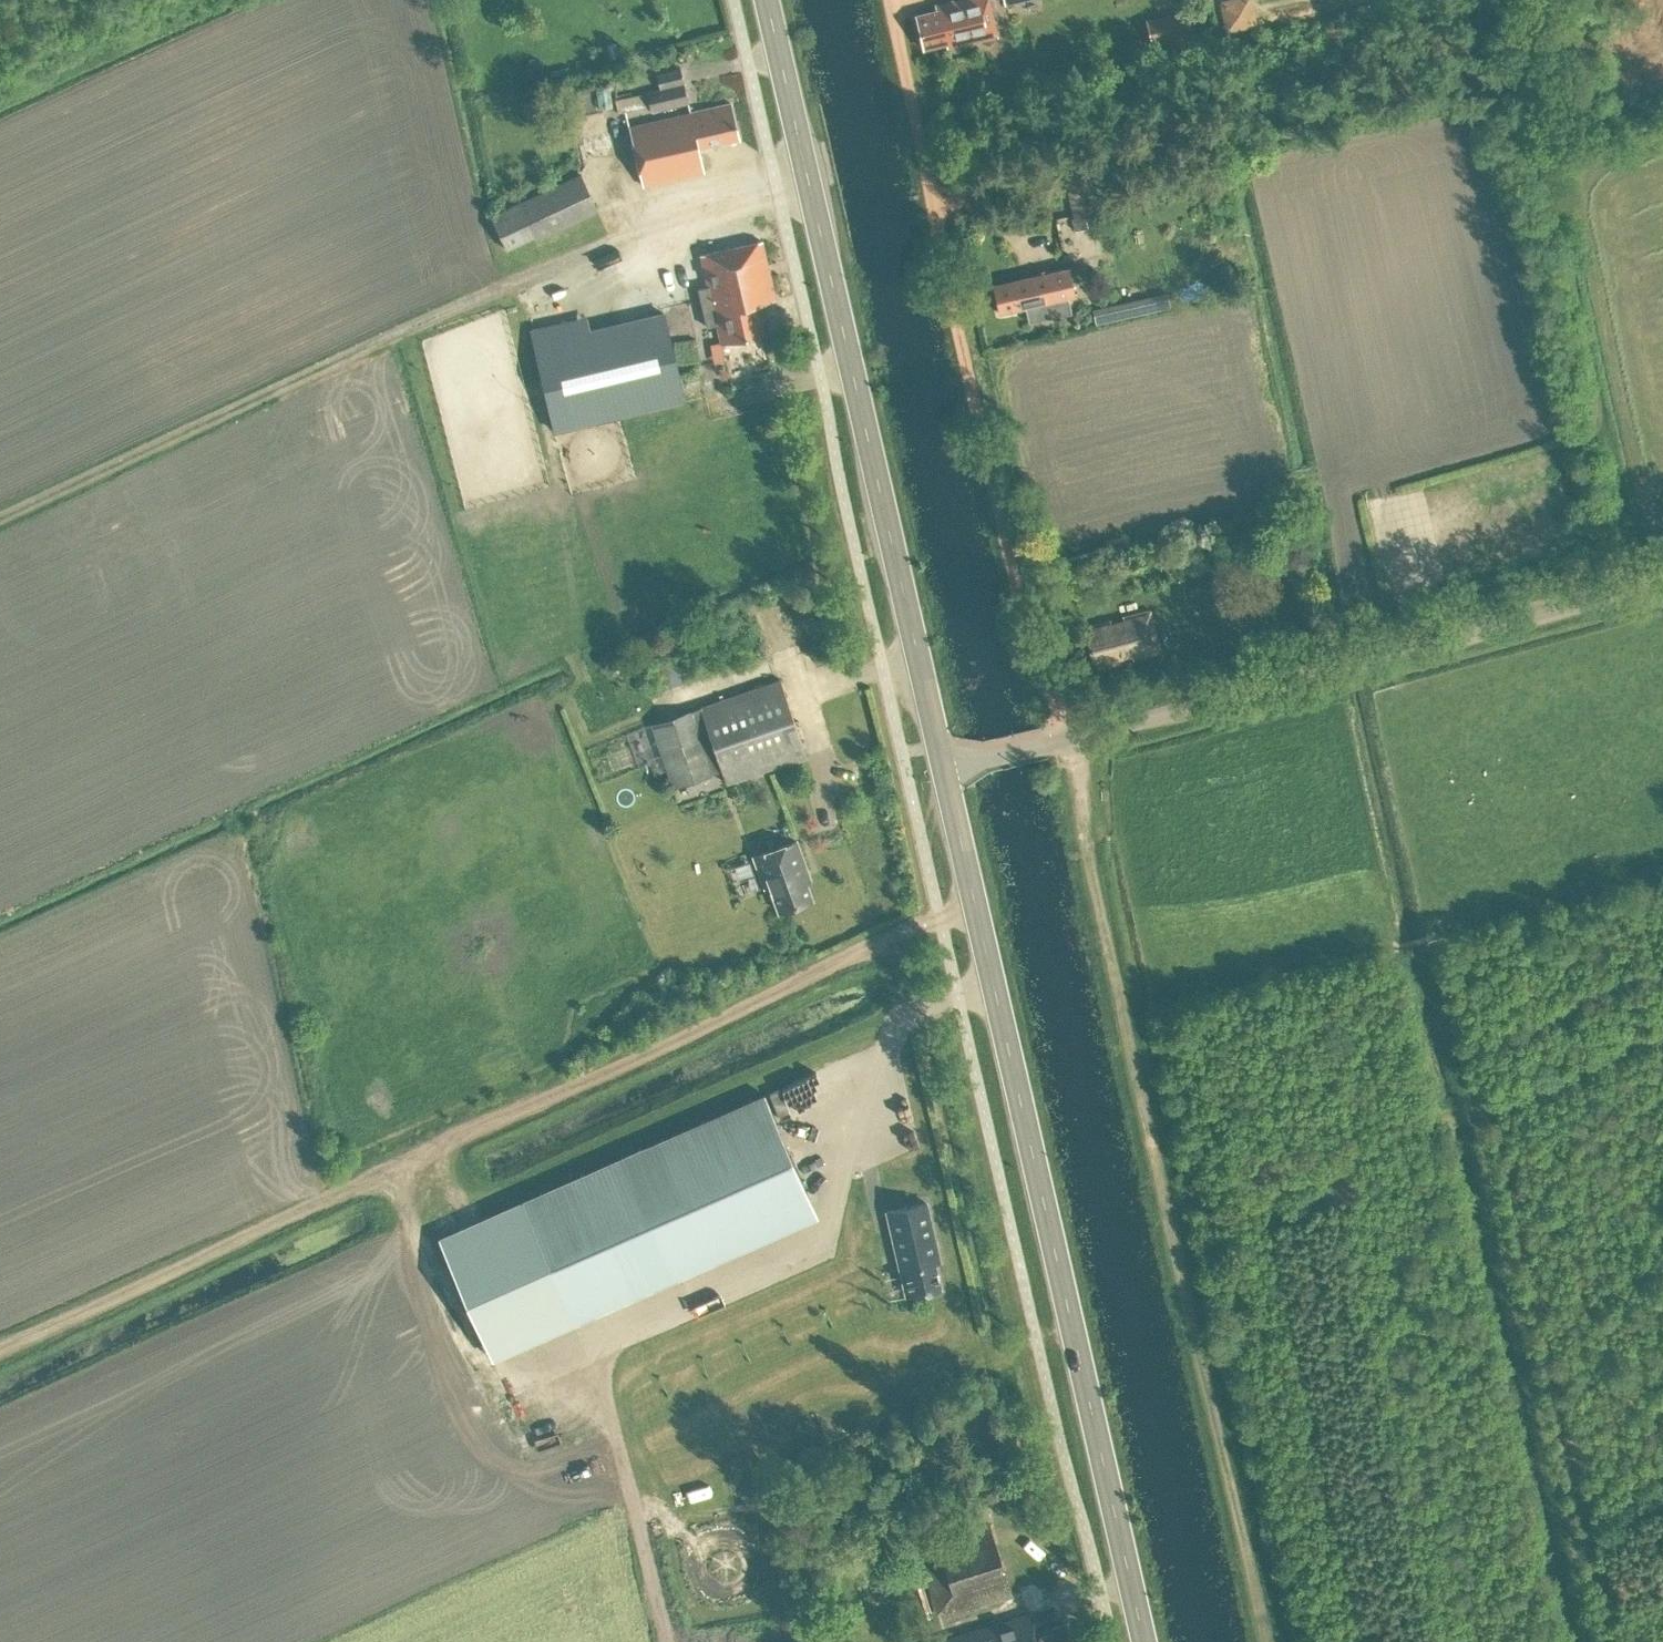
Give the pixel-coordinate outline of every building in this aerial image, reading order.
[(978,38),(994,34),(987,0),(953,0),(935,4),(936,10),(915,15),(922,48),(945,42),(946,46),(978,38)] [(1223,27),(1255,23),(1252,0),(1219,0),(1223,27)] [(1187,42),(1181,13),(1141,21),(1147,51),(1187,42)] [(651,112),(687,104),(679,67),(655,72),(658,87),(645,90),(651,112)] [(617,112),(647,105),(644,92),(614,99),(617,112)] [(729,102),(689,111),(653,120),(628,126),(642,185),(703,170),(697,147),(737,138),(729,102)] [(1073,222),(1099,215),(1088,162),(1062,167),(1069,199),(1071,214),(1055,219),(1060,253),(1079,249),(1073,222)] [(579,173),(518,200),(490,214),(506,248),(534,235),(536,240),(598,210),(579,173)] [(1129,202),(1142,199),(1140,185),(1126,188),(1129,202)] [(706,327),(716,325),(720,341),(763,332),(757,304),(774,298),(761,241),(700,254),(707,285),(697,288),(703,317),(706,327)] [(1069,295),(1073,295),(1067,268),(1063,268),(993,284),(999,311),(1024,306),(1028,321),(1070,311),(1067,296),(1069,295)] [(1165,292),(1092,309),(1096,325),(1169,308),(1165,292)] [(533,343),(550,418),(553,430),(683,399),(663,312),(583,331),(581,319),(530,329),(533,343)] [(696,365),(691,342),(676,345),(681,368),(696,365)] [(1112,554),(1127,550),(1124,539),(1109,543),(1112,554)] [(1109,618),(1089,623),(1090,632),(1086,634),(1092,659),(1094,658),(1098,667),(1113,663),(1112,660),(1130,655),(1132,658),(1160,650),(1148,608),(1121,615),(1122,619),(1110,622),(1109,618)] [(674,653),(650,660),(657,685),(681,678),(674,653)] [(1119,684),(1130,682),(1128,671),(1116,673),(1119,684)] [(727,782),(805,755),(779,678),(700,705),(727,782)] [(672,786),(715,772),(692,708),(650,723),(672,786)] [(770,885),(779,911),(812,899),(806,882),(811,880),(798,841),(755,856),(765,886),(770,885)] [(487,1354),(814,1216),(761,1093),(434,1231),(487,1354)] [(925,1201),(887,1210),(906,1295),(939,1288),(933,1262),(938,1261),(925,1201)] [(583,1418),(532,1441),(538,1455),(590,1432),(583,1418)] [(935,1613),(1009,1591),(988,1522),(914,1544),(935,1613)] [(1060,1625),(1035,1632),(1029,1613),(951,1635),(953,1641),(1065,1641),(1060,1625)]
